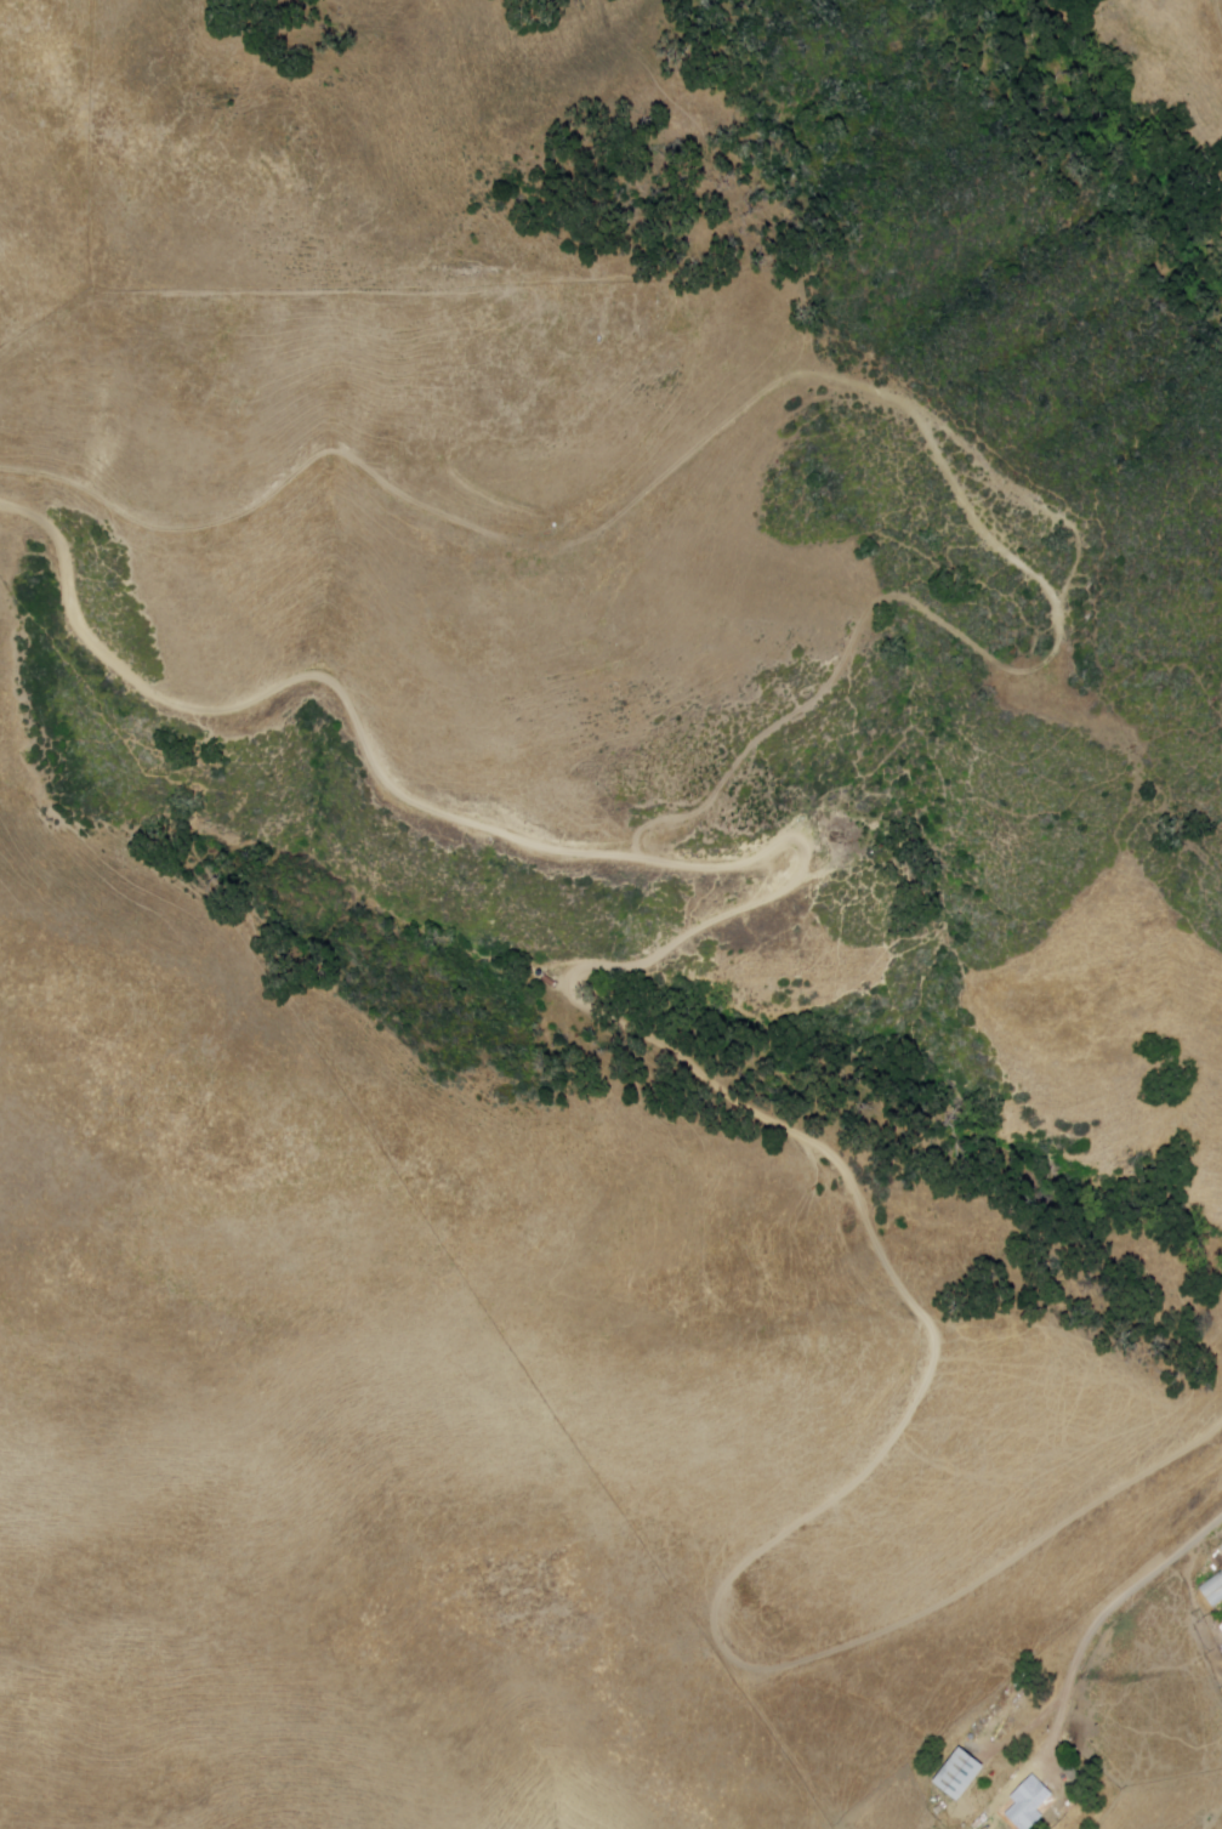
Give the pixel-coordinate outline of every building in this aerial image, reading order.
[(1212,1608),(1221,1602),(1221,1573),(1199,1589),(1212,1608)] [(936,1783),(962,1801),(988,1766),(961,1746),(936,1783)] [(1042,1782),(1056,1795),(1022,1828),(1008,1816),(1014,1808),(1012,1807),(1018,1801),(1021,1804),(1042,1782)]
